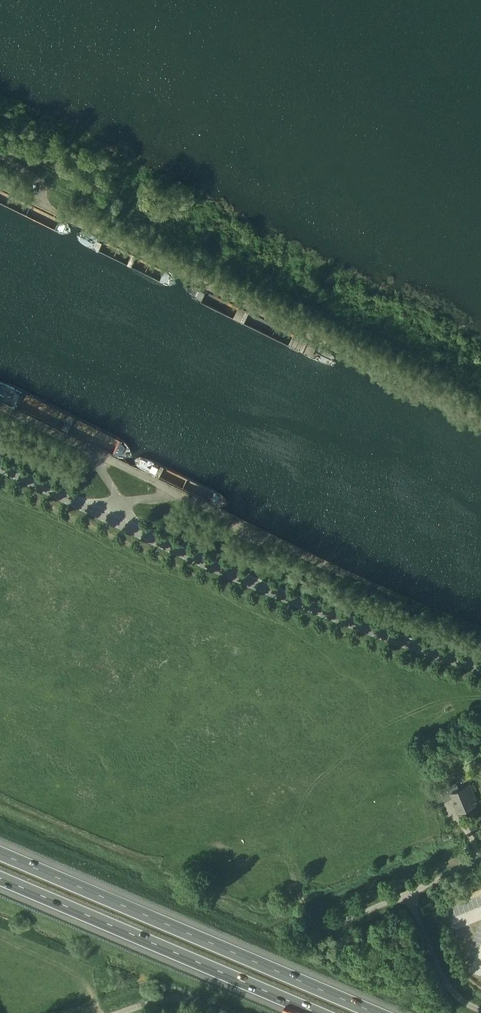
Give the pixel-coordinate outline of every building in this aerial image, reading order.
[(453,755),(459,752),(456,744),(449,746),(453,755)] [(440,788),(445,800),(453,797),(459,811),(474,805),(471,798),(475,796),(469,784),(455,790),(452,782),(440,788)]
